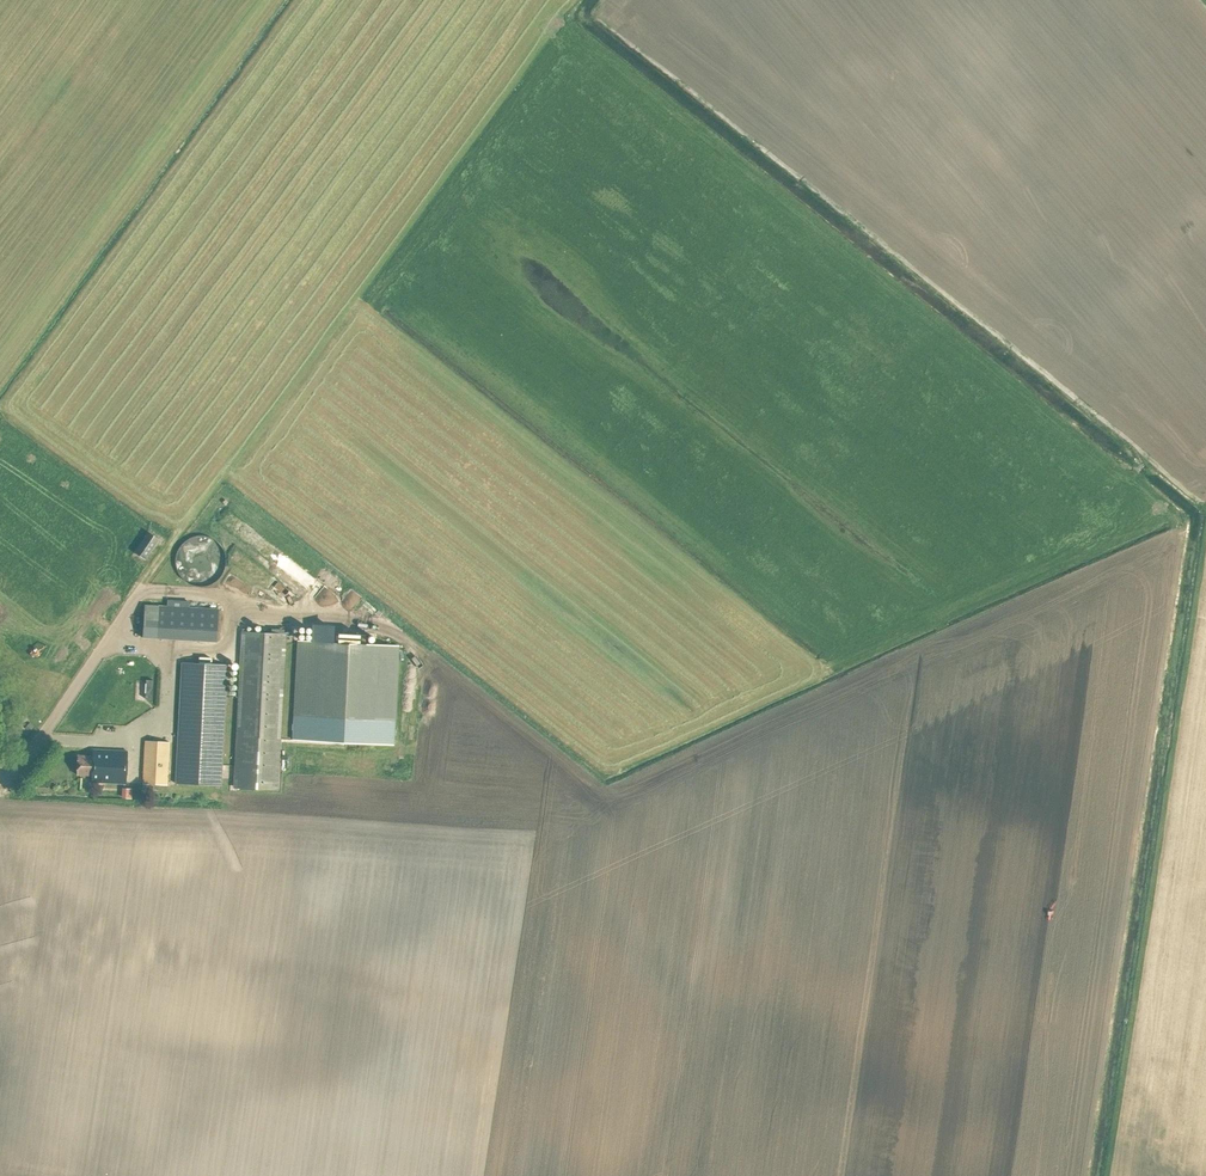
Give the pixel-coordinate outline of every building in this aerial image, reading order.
[(148,532),(134,552),(144,560),(159,539),(148,532)] [(216,642),(218,609),(158,606),(156,638),(216,642)] [(232,789),(277,791),(286,634),(240,632),(232,789)] [(293,716),(394,721),(398,646),(364,644),(364,634),(332,633),(332,642),(297,641),(293,716)] [(122,662),(144,667),(147,655),(125,650),(122,662)] [(212,658),(199,657),(198,665),(181,664),(175,783),(221,786),(227,666),(211,666),(212,658)] [(167,786),(169,742),(144,741),(142,785),(167,786)] [(77,774),(91,775),(91,782),(126,784),(127,751),(93,749),(92,756),(78,755),(77,774)]
